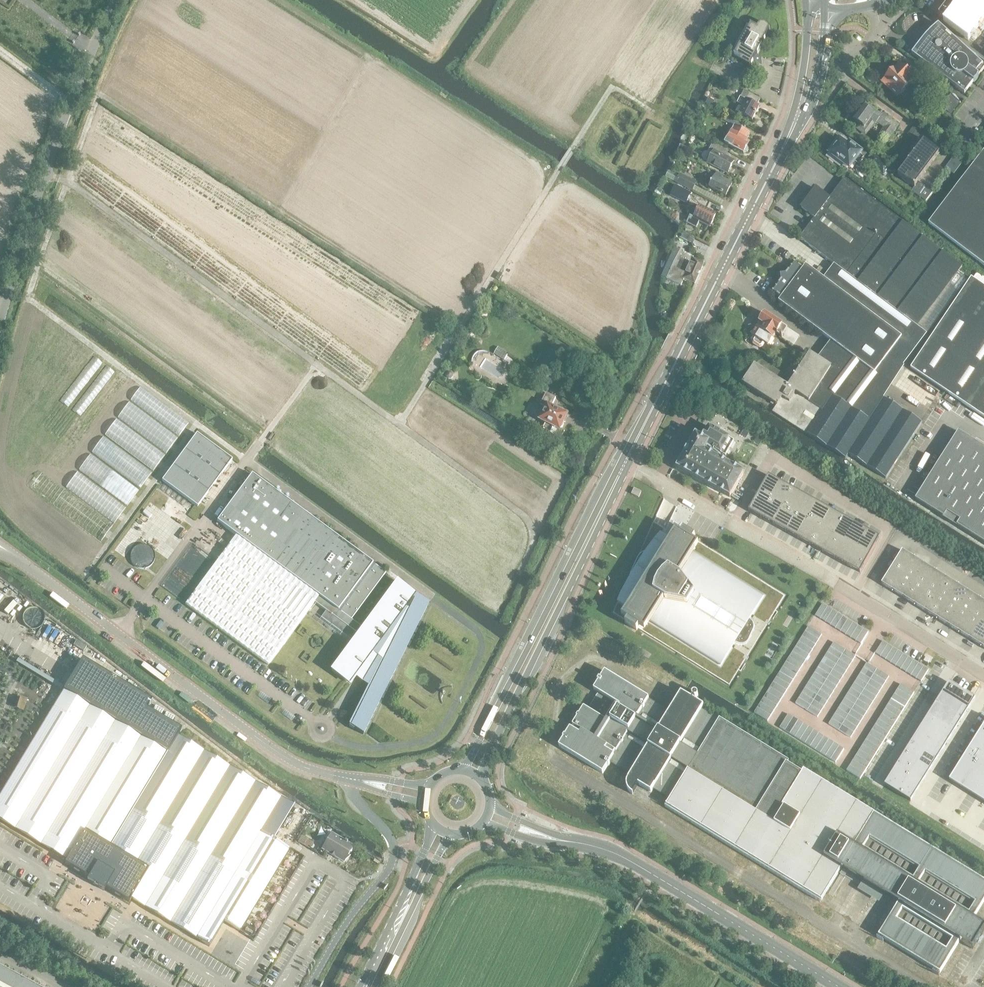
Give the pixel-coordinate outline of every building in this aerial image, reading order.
[(939,14),(965,34),(983,10),(983,0),(958,0),(949,0),(940,11),(941,12),(939,14)] [(752,25),(750,27),(734,59),(740,62),(738,65),(749,71),(754,61),(762,66),(762,57),(757,55),(767,36),(769,32),(769,30),(769,28),(768,26),(767,24),(765,24),(763,23),(761,24),(759,25),(758,26),(757,27),(752,25)] [(911,54),(964,94),(973,83),(974,82),(976,81),(976,80),(977,79),(978,78),(978,76),(983,69),(983,62),(969,51),(968,52),(938,24),(936,26),(930,31),(925,36),(911,54)] [(914,78),(900,64),(883,82),(898,95),(909,83),(913,86),(918,81),(914,78)] [(918,81),(913,86),(935,106),(940,100),(918,81)] [(745,91),(743,94),(738,103),(744,106),(740,114),(753,121),(760,108),(757,106),(760,99),(745,91)] [(950,113),(959,102),(951,95),(942,107),(950,113)] [(881,115),(865,104),(854,120),(860,124),(857,128),(863,133),(867,133),(875,122),(876,123),(877,122),(884,127),(881,132),(889,138),(898,125),(882,114),(881,115)] [(751,133),(745,130),(747,126),(727,116),(725,121),(734,125),(731,132),(726,144),(744,153),(745,151),(747,151),(748,149),(747,147),(748,144),(746,143),(751,133)] [(914,125),(907,135),(916,141),(922,131),(914,125)] [(949,148),(956,139),(951,135),(945,144),(949,148)] [(859,166),(864,158),(860,155),(862,153),(845,140),(843,143),(839,140),(827,157),(839,166),(842,163),(849,169),(854,162),(859,166)] [(924,140),(897,175),(914,188),(912,191),(926,201),(933,192),(918,181),(940,152),(924,140)] [(728,175),(736,160),(727,156),(729,151),(713,142),(709,150),(713,152),(707,163),(728,175)] [(928,224),(983,267),(983,151),(928,224)] [(884,175),(889,167),(874,155),(868,163),(884,175)] [(946,166),(954,173),(961,163),(953,157),(946,166)] [(669,171),(666,177),(685,187),(692,191),(696,183),(680,175),(679,177),(669,171)] [(710,187),(709,187),(726,196),(732,183),(723,178),(724,175),(717,172),(713,180),(710,178),(709,179),(707,179),(706,183),(706,184),(707,186),(710,187)] [(961,266),(868,197),(844,179),(829,199),(816,189),(801,208),(814,218),(799,238),(823,257),(835,265),(824,279),(806,266),(803,269),(795,263),(773,293),(781,299),(779,302),(826,337),(831,341),(892,386),(906,366),(904,365),(927,334),(968,280),(957,272),(961,266)] [(685,187),(681,193),(689,197),(692,191),(685,187)] [(675,210),(690,217),(687,223),(697,228),(700,222),(710,227),(717,214),(700,205),(694,217),(691,213),(696,203),(682,196),(675,210)] [(686,240),(693,243),(696,238),(684,232),(681,237),(686,240)] [(684,278),(695,283),(704,262),(693,257),(694,256),(675,247),(669,259),(662,276),(681,285),(684,278)] [(820,267),(817,272),(825,276),(828,271),(820,267)] [(972,278),(911,368),(983,415),(983,286),(972,278)] [(800,336),(765,313),(764,315),(761,314),(759,318),(759,320),(760,321),(759,322),(760,323),(757,327),(751,335),(754,337),(752,340),(752,343),(759,348),(761,347),(764,343),(767,346),(775,334),(793,346),(800,336)] [(892,386),(881,378),(831,341),(817,359),(810,354),(799,371),(791,366),(785,375),(760,359),(744,384),(777,405),(774,410),(787,418),(786,419),(834,450),(845,458),(848,454),(886,478),(922,422),(884,398),(892,386)] [(505,360),(509,354),(499,347),(494,354),(505,360)] [(542,365),(549,369),(559,351),(551,347),(542,365)] [(139,386),(130,400),(180,434),(189,421),(139,386)] [(560,429),(567,414),(550,406),(554,399),(545,394),(540,405),(545,408),(540,419),(548,423),(545,428),(552,432),(555,426),(560,429)] [(116,417),(104,435),(155,469),(178,435),(128,401),(117,417),(116,417)] [(743,473),(734,468),(704,451),(708,446),(726,456),(734,441),(709,427),(702,439),(696,435),(678,468),(730,497),(738,483),(741,478),(743,473)] [(739,435),(745,439),(748,434),(742,430),(739,435)] [(958,432),(916,499),(983,542),(983,448),(958,432)] [(197,507),(232,460),(197,433),(162,481),(197,507)] [(103,436),(92,452),(141,487),(152,471),(103,436)] [(89,454),(78,470),(128,504),(140,488),(89,454)] [(114,523),(127,505),(77,471),(65,487),(53,505),(103,539),(114,523)] [(356,673),(358,674),(372,684),(351,726),(363,735),(428,604),(396,581),(362,627),(351,620),(386,573),(251,474),(217,521),(236,535),(185,604),(268,665),(314,602),(326,610),(321,617),(352,641),(331,670),(332,669),(350,682),(356,673)] [(769,475),(759,493),(771,500),(781,482),(769,475)] [(781,482),(771,500),(784,507),(794,489),(781,482)] [(634,488),(632,494),(640,497),(642,492),(634,488)] [(784,507),(796,514),(806,496),(794,489),(784,507)] [(749,511),(762,518),(771,500),(759,493),(749,511)] [(806,496),(796,514),(808,521),(818,503),(806,496)] [(677,507),(666,529),(655,522),(665,499),(664,499),(657,516),(654,522),(619,600),(618,602),(613,613),(627,621),(625,623),(637,630),(638,628),(729,685),(785,596),(694,539),(696,537),(684,529),(684,530),(674,523),(675,522),(672,520),(677,507)] [(771,500),(762,518),(774,525),(784,507),(771,500)] [(830,510),(818,503),(808,521),(820,527),(830,510)] [(784,507),(774,525),(786,532),(796,514),(784,507)] [(830,510),(820,527),(833,534),(843,516),(830,510)] [(808,521),(796,514),(786,532),(798,538),(808,521)] [(855,523),(843,516),(833,534),(845,541),(855,523)] [(808,521),(798,538),(811,545),(820,527),(808,521)] [(845,541),(857,548),(867,530),(855,523),(845,541)] [(820,527),(811,545),(823,552),(833,534),(820,527)] [(880,537),(867,530),(857,548),(870,555),(880,537)] [(833,534),(823,552),(835,559),(845,541),(833,534)] [(835,559),(847,566),(857,548),(845,541),(835,559)] [(137,543),(131,559),(148,565),(153,549),(137,543)] [(847,566),(860,573),(870,555),(857,548),(847,566)] [(903,574),(914,558),(902,551),(892,567),(903,574)] [(914,581),(925,565),(914,558),(903,574),(914,581)] [(926,588),(936,571),(925,565),(914,581),(926,588)] [(893,591),(903,574),(892,567),(882,584),(893,591)] [(937,595),(947,578),(936,571),(926,588),(937,595)] [(904,598),(914,581),(903,574),(893,591),(904,598)] [(948,602),(958,585),(947,578),(937,595),(948,602)] [(915,605),(926,588),(914,581),(904,598),(915,605)] [(959,609),(969,592),(958,585),(948,602),(959,609)] [(926,612),(937,595),(926,588),(915,605),(926,612)] [(970,616),(980,599),(969,592),(959,609),(970,616)] [(937,619),(948,602),(937,595),(926,612),(937,619)] [(983,618),(983,601),(980,599),(970,616),(981,623),(983,618)] [(949,626),(959,609),(948,602),(937,619),(949,626)] [(823,603),(815,615),(821,618),(828,607),(823,603)] [(40,607),(24,611),(28,626),(44,621),(40,607)] [(828,607),(821,618),(826,622),(833,610),(828,607)] [(960,632),(970,616),(959,609),(949,626),(960,632)] [(833,610),(826,622),(831,625),(838,613),(833,610)] [(838,613),(831,625),(836,628),(843,616),(838,613)] [(843,616),(836,628),(841,631),(848,619),(843,616)] [(971,639),(981,623),(970,616),(960,632),(971,639)] [(848,619),(841,631),(846,634),(853,623),(848,619)] [(853,623),(846,634),(851,638),(858,626),(853,623)] [(983,643),(983,624),(981,623),(971,639),(982,646),(983,643)] [(822,635),(809,626),(805,631),(819,640),(822,635)] [(858,626),(851,638),(856,641),(864,629),(858,626)] [(864,629),(856,641),(861,644),(869,632),(864,629)] [(819,640),(805,631),(802,636),(816,645),(819,640)] [(55,657),(64,661),(73,640),(65,636),(55,657)] [(816,645),(802,636),(799,642),(813,650),(816,645)] [(883,641),(876,653),(881,656),(888,644),(883,641)] [(813,650),(799,642),(796,647),(810,655),(813,650)] [(846,650),(834,642),(831,647),(843,655),(846,650)] [(888,644),(881,656),(886,660),(893,648),(888,644)] [(810,655),(796,647),(793,652),(806,660),(810,655)] [(843,655),(831,647),(828,652),(840,660),(843,655)] [(893,648),(886,660),(891,663),(899,651),(893,648)] [(856,656),(846,650),(843,655),(853,661),(856,656)] [(899,651),(891,663),(896,666),(904,654),(899,651)] [(806,660),(793,652),(790,657),(803,665),(806,660)] [(840,660),(828,652),(825,657),(837,665),(840,660)] [(904,654),(896,666),(901,669),(909,657),(904,654)] [(853,661),(843,655),(840,660),(850,666),(853,661)] [(803,665),(790,657),(786,662),(800,670),(803,665)] [(837,665),(825,657),(821,662),(834,670),(837,665)] [(909,657),(901,669),(906,672),(914,660),(909,657)] [(0,795),(0,820),(67,861),(65,863),(88,878),(87,880),(95,885),(104,891),(106,888),(129,902),(131,899),(209,947),(224,922),(240,932),(291,849),(274,839),(294,806),(178,736),(181,729),(147,709),(152,701),(82,659),(0,795)] [(850,666),(840,660),(837,665),(847,671),(850,666)] [(914,660),(906,672),(911,675),(919,664),(914,660)] [(800,670),(786,662),(783,667),(797,675),(800,670)] [(834,670),(821,662),(818,668),(830,675),(834,670)] [(877,669),(867,663),(864,668),(874,674),(877,669)] [(919,664),(911,675),(917,679),(924,667),(919,664)] [(847,671),(837,665),(834,670),(844,676),(847,671)] [(797,675),(783,667),(780,672),(794,681),(797,675)] [(924,667),(917,679),(922,682),(929,670),(924,667)] [(830,675),(818,668),(815,673),(827,680),(830,675)] [(874,674),(864,668),(861,673),(871,679),(874,674)] [(889,676),(877,669),(874,674),(886,682),(889,676)] [(844,676),(834,670),(830,675),(841,681),(844,676)] [(608,766),(609,766),(611,763),(630,775),(627,780),(627,782),(626,785),(627,788),(630,792),(633,795),(639,785),(651,793),(653,789),(670,800),(667,803),(665,806),(821,902),(840,871),(897,906),(878,937),(941,975),(961,943),(973,951),(983,934),(983,927),(974,921),(983,904),(983,881),(803,770),(802,773),(787,764),(789,761),(719,719),(702,709),(704,706),(693,700),(694,698),(696,698),(697,697),(698,695),(698,694),(697,693),(697,692),(696,692),(695,692),(693,692),(692,694),(691,695),(692,697),(691,698),(682,693),(670,712),(648,699),(649,698),(605,671),(600,680),(599,679),(598,682),(593,691),(598,694),(590,709),(584,706),(580,714),(579,713),(577,716),(578,717),(573,725),(572,728),(571,727),(566,735),(565,735),(563,738),(564,738),(559,746),(603,773),(608,766)] [(794,681),(780,672),(777,677),(790,686),(794,681)] [(827,680),(815,673),(812,678),(824,685),(827,680)] [(871,679),(861,673),(858,678),(868,684),(871,679)] [(886,682),(874,674),(871,679),(883,687),(886,682)] [(841,681),(830,675),(827,680),(838,687),(841,681)] [(790,686),(777,677),(774,682),(787,691),(790,686)] [(962,685),(948,677),(942,687),(955,695),(962,685)] [(824,685),(812,678),(809,683),(821,690),(824,685)] [(868,684),(858,678),(854,683),(865,690),(868,684)] [(883,687),(871,679),(868,684),(880,692),(883,687)] [(838,687),(827,680),(824,685),(834,692),(838,687)] [(787,691),(774,682),(771,687),(784,696),(787,691)] [(821,690),(809,683),(806,688),(818,696),(821,690)] [(865,690),(854,683),(851,688),(862,695),(865,690)] [(880,692),(868,684),(865,690),(877,697),(880,692)] [(915,693),(901,684),(898,689),(912,698),(915,693)] [(834,692),(824,685),(821,690),(831,697),(834,692)] [(975,693),(962,685),(955,695),(968,704),(975,693)] [(784,696),(771,687),(767,692),(781,701),(784,696)] [(955,695),(942,687),(935,698),(949,706),(955,695)] [(818,696),(806,688),(803,693),(815,701),(818,696)] [(862,695),(851,688),(848,694),(858,700),(862,695)] [(912,698),(898,689),(895,694),(908,703),(912,698)] [(831,697),(821,690),(818,696),(828,702),(831,697)] [(877,697),(865,690),(862,695),(873,702),(877,697)] [(781,701),(767,692),(764,698),(778,706),(781,701)] [(815,701),(803,693),(799,698),(812,706),(815,701)] [(858,700),(848,694),(845,699),(855,705),(858,700)] [(908,703),(895,694),(892,699),(905,708),(908,703)] [(873,702),(862,695),(858,700),(870,707),(873,702)] [(968,704),(955,695),(949,706),(962,714),(968,704)] [(828,702),(818,696),(815,701),(825,707),(828,702)] [(778,706),(764,698),(761,703),(775,711),(778,706)] [(812,706),(799,698),(796,703),(808,711),(812,706)] [(949,706),(935,698),(929,708),(942,716),(949,706)] [(855,705),(845,699),(842,704),(852,710),(855,705)] [(905,708),(892,699),(889,704),(902,713),(905,708)] [(870,707),(858,700),(855,705),(867,712),(870,707)] [(825,707),(815,701),(812,706),(822,712),(825,707)] [(775,711),(761,703),(758,708),(771,716),(775,711)] [(852,710),(842,704),(839,709),(849,715),(852,710)] [(902,713),(889,704),(885,710),(899,718),(902,713)] [(867,712),(855,705),(852,710),(864,717),(867,712)] [(822,712),(812,706),(808,711),(819,717),(822,712)] [(962,714),(949,706),(942,716),(955,724),(962,714)] [(771,716),(758,708),(755,713),(768,721),(771,716)] [(942,716),(929,708),(923,718),(936,726),(942,716)] [(849,715),(839,709),(836,714),(846,720),(849,715)] [(864,717),(852,710),(849,715),(861,722),(864,717)] [(899,718),(885,710),(882,715),(896,723),(899,718)] [(788,714),(780,728),(785,731),(793,717),(788,714)] [(846,720),(836,714),(832,719),(843,725),(846,720)] [(861,722),(849,715),(846,720),(858,728),(861,722)] [(896,723),(882,715),(879,720),(893,728),(896,723)] [(955,724),(942,716),(936,726),(949,735),(955,724)] [(793,717),(785,731),(790,734),(799,720),(793,717)] [(936,726),(923,718),(916,729),(929,737),(936,726)] [(967,745),(979,753),(983,744),(983,718),(967,745)] [(843,725),(832,719),(829,724),(840,730),(843,725)] [(799,720),(790,734),(795,737),(804,724),(799,720)] [(858,728),(846,720),(843,725),(855,733),(858,728)] [(893,728),(879,720),(876,725),(889,733),(893,728)] [(804,724),(795,737),(800,740),(809,727),(804,724)] [(855,733),(843,725),(840,730),(851,738),(855,733)] [(889,733),(876,725),(873,730),(886,738),(889,733)] [(949,735),(936,726),(929,737),(942,745),(949,735)] [(809,727),(800,740),(806,743),(814,730),(809,727)] [(929,737),(916,729),(910,739),(923,747),(929,737)] [(814,730),(806,743),(811,746),(819,733),(814,730)] [(886,738),(873,730),(869,735),(883,743),(886,738)] [(819,733),(811,746),(816,750),(824,736),(819,733)] [(883,743),(869,735),(866,740),(880,749),(883,743)] [(824,736),(816,750),(821,753),(829,739),(824,736)] [(942,745),(929,737),(923,747),(936,755),(942,745)] [(829,739),(821,753),(826,756),(835,742),(829,739)] [(923,747),(910,739),(903,749),(916,758),(923,747)] [(880,749),(866,740),(863,745),(877,754),(880,749)] [(835,742),(826,756),(831,759),(840,745),(835,742)] [(840,745),(831,759),(836,762),(845,748),(840,745)] [(877,754),(863,745),(860,750),(873,759),(877,754)] [(979,753),(967,745),(948,775),(960,782),(979,753)] [(936,755),(923,747),(916,758),(930,766),(936,755)] [(916,758),(903,749),(897,760),(910,768),(916,758)] [(873,759),(860,750),(857,755),(870,764),(873,759)] [(960,782),(972,789),(983,770),(983,756),(979,753),(960,782)] [(870,764),(857,755),(854,760),(867,769),(870,764)] [(930,766),(916,758),(910,768),(923,776),(930,766)] [(867,769),(854,760),(850,766),(864,774),(867,769)] [(910,768),(897,760),(890,770),(903,778),(910,768)] [(864,774),(850,766),(847,771),(861,779),(864,774)] [(923,776),(910,768),(903,778),(917,786),(923,776)] [(903,778),(890,770),(884,780),(897,789),(903,778)] [(972,789),(983,796),(983,795),(983,770),(972,789)] [(917,786),(903,778),(897,789),(910,797),(917,786)] [(323,849),(323,850),(345,863),(345,862),(343,861),(346,856),(348,857),(354,847),(348,843),(346,841),(345,841),(335,835),(330,832),(326,839),(328,841),(323,849)] [(303,836),(299,842),(305,846),(308,840),(303,836)] [(37,849),(33,859),(42,863),(47,853),(37,849)] [(0,966),(0,986),(40,986),(0,966)]
